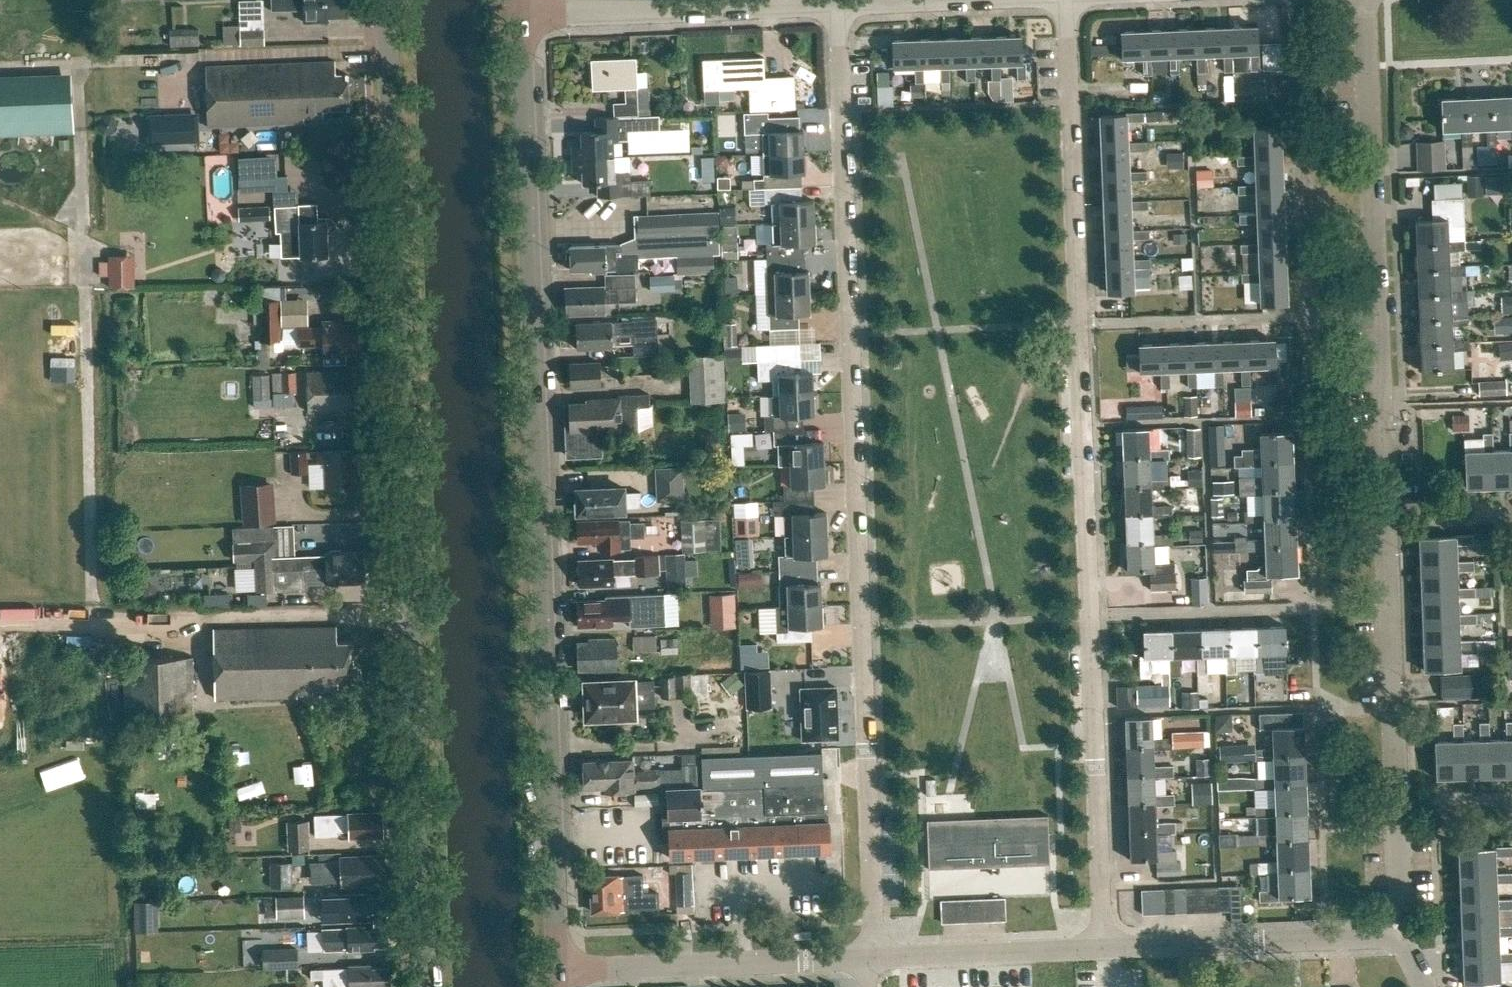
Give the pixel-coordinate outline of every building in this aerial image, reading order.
[(265,45),(263,0),(239,1),(240,46),(265,45)] [(270,12),(303,11),(303,23),(327,23),(326,19),(345,18),(345,0),(270,0),(270,12)] [(1227,55),(1231,55),(1250,54),(1251,72),(1282,70),(1281,43),(1257,44),(1256,27),(1226,28),(1227,55)] [(198,28),(169,28),(170,46),(198,45),(198,28)] [(1226,28),(1199,29),(1201,56),(1205,56),(1222,55),(1223,73),(1232,72),(1231,55),(1227,55),(1226,28)] [(1199,29),(1172,30),(1174,57),(1178,56),(1196,56),(1197,74),(1205,74),(1205,56),(1201,56),(1199,29)] [(1172,30),(1146,31),(1147,57),(1151,57),(1169,57),(1169,75),(1178,74),(1178,56),(1174,57),(1172,30)] [(1146,31),(1120,32),(1121,59),(1142,58),(1143,76),(1152,75),(1151,57),(1147,57),(1146,31)] [(1019,37),(994,38),(995,64),(999,64),(1015,64),(1016,80),(1025,80),(1024,63),(1020,63),(1019,37)] [(994,38),(969,39),(970,65),(974,65),(991,64),(992,81),(1000,81),(999,64),(995,64),(994,38)] [(969,39),(944,40),(945,66),(949,66),(965,65),(966,82),(975,82),(974,65),(970,65),(969,39)] [(950,83),(949,66),(945,66),(944,40),(918,41),(920,67),(924,67),(940,66),(940,83),(950,83)] [(918,41),(892,42),(893,68),(914,67),(915,84),(924,84),(924,67),(920,67),(918,41)] [(625,104),(612,105),(613,118),(637,117),(636,89),(637,89),(635,59),(591,61),(592,91),(625,90),(625,104)] [(762,59),(703,61),(704,91),(749,89),(750,111),(781,110),(780,79),(762,80),(762,59)] [(322,110),(348,108),(347,75),(334,76),(334,63),(205,68),(207,127),(304,124),(304,117),(322,116),(322,110)] [(888,72),(876,72),(876,87),(888,87),(888,72)] [(1233,76),(1223,77),(1225,101),(1234,101),(1233,76)] [(1272,79),(1272,98),(1289,98),(1289,79),(1272,79)] [(0,86),(0,136),(74,133),(72,83),(0,86)] [(1153,91),(1153,103),(1163,103),(1163,91),(1153,91)] [(1491,97),(1492,128),(1495,128),(1495,129),(1511,129),(1511,145),(1511,96),(1491,97)] [(1496,145),(1495,129),(1495,128),(1492,128),(1491,97),(1466,98),(1467,129),(1470,129),(1470,130),(1487,130),(1487,146),(1496,145)] [(1466,98),(1441,99),(1442,132),(1461,131),(1462,147),(1471,146),(1470,130),(1470,129),(1467,129),(1466,98)] [(762,154),(803,152),(802,131),(798,131),(798,117),(767,118),(767,113),(743,114),(744,134),(762,134),(762,154)] [(1126,115),(1099,116),(1101,145),(1127,144),(1127,143),(1126,123),(1156,122),(1156,113),(1126,114),(1126,115)] [(196,142),(195,116),(147,117),(148,144),(196,142)] [(594,120),(595,134),(580,134),(581,148),(571,148),(572,160),(613,159),(612,148),(612,143),(628,142),(628,134),(659,133),(658,117),(594,120)] [(1403,126),(1399,130),(1400,136),(1404,139),(1410,139),(1413,135),(1413,129),(1409,126),(1403,126)] [(1254,127),(1235,128),(1236,137),(1254,136),(1255,157),(1281,156),(1280,127),(1254,128),(1254,127)] [(1222,140),(1210,140),(1210,154),(1222,154),(1222,140)] [(1443,142),(1419,143),(1421,171),(1445,170),(1443,142)] [(1128,173),(1127,152),(1145,151),(1145,143),(1127,144),(1101,145),(1102,174),(1128,173)] [(1496,148),(1486,148),(1486,162),(1497,161),(1496,148)] [(764,189),(793,188),(793,174),(804,173),(803,152),(762,154),(763,179),(754,179),(754,188),(764,188),(764,189)] [(703,156),(704,180),(715,180),(714,156),(703,156)] [(1281,156),(1255,157),(1236,157),(1237,166),(1255,165),(1256,186),(1282,185),(1281,156)] [(613,159),(572,160),(572,172),(582,172),(583,186),(598,185),(599,198),(650,195),(649,182),(630,183),(630,174),(614,175),(613,159)] [(1130,202),(1129,182),(1147,181),(1146,172),(1128,173),(1102,174),(1103,203),(1130,202)] [(1506,176),(1485,176),(1485,195),(1507,194),(1506,176)] [(1282,185),(1256,186),(1238,187),(1238,196),(1256,195),(1257,216),(1283,215),(1282,185)] [(773,224),(814,223),(813,201),(794,202),(793,188),(764,189),(764,204),(772,204),(773,224)] [(1432,220),(1415,221),(1416,247),(1447,246),(1447,242),(1448,242),(1447,227),(1464,226),(1463,198),(1431,200),(1432,220)] [(1129,211),(1148,210),(1147,201),(1130,202),(1103,203),(1104,233),(1130,232),(1129,211)] [(299,205),(274,206),(276,234),(280,234),(281,255),(300,254),(301,258),(328,257),(326,224),(318,224),(317,203),(299,204),(299,205)] [(238,221),(269,219),(269,205),(238,207),(238,221)] [(719,254),(719,234),(718,211),(637,215),(638,238),(649,237),(650,257),(676,256),(677,275),(714,273),(713,254),(719,254)] [(1283,215),(1257,216),(1239,216),(1240,225),(1257,225),(1258,245),(1284,244),(1283,215)] [(766,259),(797,258),(796,245),(815,244),(814,223),(773,224),(773,244),(766,245),(766,259)] [(1131,240),(1149,239),(1149,232),(1130,232),(1104,233),(1106,262),(1131,261),(1131,240)] [(1447,246),(1416,247),(1417,272),(1448,271),(1447,267),(1449,267),(1448,252),(1464,251),(1464,241),(1448,242),(1447,242),(1447,246)] [(1284,244),(1258,245),(1240,245),(1240,254),(1258,253),(1258,274),(1285,273),(1284,244)] [(567,253),(566,253),(567,262),(571,266),(571,272),(589,271),(591,273),(606,272),(606,270),(615,270),(615,272),(639,271),(638,256),(622,256),(622,247),(570,248),(570,249),(567,253)] [(134,255),(108,255),(109,287),(135,287),(134,255)] [(774,295),(809,294),(808,271),(797,272),(797,258),(766,259),(753,260),(753,275),(767,274),(767,295),(774,295)] [(1132,269),(1150,269),(1150,260),(1131,261),(1106,262),(1107,293),(1133,292),(1132,269)] [(1448,291),(1450,291),(1449,276),(1465,276),(1465,267),(1449,267),(1447,267),(1448,271),(1417,272),(1418,297),(1448,296),(1448,291)] [(212,272),(212,278),(215,282),(221,282),(225,278),(225,272),(221,268),(216,268),(212,272)] [(1258,274),(1241,275),(1241,283),(1259,283),(1260,305),(1286,304),(1285,273),(1258,274)] [(650,291),(674,290),(674,274),(649,275),(650,291)] [(603,288),(565,289),(565,315),(603,314),(603,303),(635,302),(634,275),(610,275),(610,288),(603,289),(603,288)] [(282,340),(298,340),(299,347),(323,346),(323,365),(345,364),(344,353),(358,353),(357,339),(360,337),(359,331),(357,329),(357,326),(340,326),(340,322),(322,322),(322,327),(282,329),(281,300),(278,300),(278,287),(256,287),(256,300),(258,300),(260,342),(282,341),(282,340)] [(1474,304),(1474,290),(1450,291),(1448,291),(1448,296),(1418,297),(1418,322),(1449,321),(1449,316),(1451,316),(1451,315),(1450,302),(1466,301),(1466,304),(1474,304)] [(809,294),(774,295),(767,295),(768,315),(769,330),(799,329),(798,315),(809,314),(809,294)] [(1450,342),(1451,342),(1451,326),(1467,326),(1467,316),(1451,316),(1449,316),(1449,321),(1418,322),(1419,347),(1450,346),(1450,342)] [(1511,333),(1511,317),(1494,317),(1494,333),(1511,333)] [(658,355),(656,319),(631,320),(631,321),(610,322),(610,321),(574,323),(575,334),(571,335),(572,347),(576,347),(576,348),(611,346),(611,334),(632,333),(633,356),(658,355)] [(1248,342),(1249,368),(1268,367),(1268,384),(1278,384),(1277,365),(1274,366),(1273,341),(1248,342)] [(1450,346),(1419,347),(1420,372),(1453,371),(1452,351),(1468,350),(1468,341),(1451,342),(1450,342),(1450,346)] [(1249,385),(1249,368),(1248,342),(1221,343),(1222,369),(1241,368),(1241,386),(1249,385)] [(1221,343),(1195,344),(1196,370),(1214,369),(1215,386),(1223,386),(1222,369),(1221,343)] [(1499,343),(1499,360),(1511,359),(1511,343),(1499,343)] [(1196,387),(1196,370),(1195,344),(1168,345),(1169,371),(1187,370),(1188,388),(1196,387)] [(1170,388),(1169,371),(1168,345),(1138,346),(1139,371),(1160,371),(1161,389),(1170,388)] [(770,350),(771,361),(758,361),(759,381),(771,381),(772,396),(813,395),(813,373),(801,374),(801,359),(795,360),(794,350),(770,350)] [(690,355),(692,403),(726,402),(725,354),(690,355)] [(570,368),(567,368),(567,377),(570,379),(570,389),(599,388),(599,379),(616,378),(616,367),(598,368),(598,363),(569,364),(570,368)] [(296,392),(295,372),(271,373),(272,393),(296,392)] [(344,408),(359,407),(358,376),(336,377),(336,373),(307,374),(308,413),(344,411),(344,408)] [(252,375),(253,398),(270,398),(269,374),(252,375)] [(1505,380),(1478,381),(1478,395),(1506,394),(1505,380)] [(273,406),(293,406),(293,393),(273,393),(273,406)] [(587,403),(569,404),(570,431),(571,458),(603,456),(601,432),(621,431),(621,437),(639,436),(639,430),(653,425),(652,407),(650,407),(650,394),(619,396),(619,399),(588,400),(587,403)] [(1183,394),(1184,415),(1197,414),(1197,394),(1183,394)] [(773,431),(803,430),(802,416),(814,415),(813,395),(772,396),(772,416),(764,416),(765,432),(773,431)] [(1468,415),(1452,415),(1452,431),(1469,430),(1468,415)] [(1222,425),(1208,425),(1209,447),(1224,446),(1222,425)] [(1198,456),(1198,428),(1185,429),(1186,457),(1198,456)] [(1149,461),(1151,461),(1168,461),(1168,450),(1150,450),(1149,429),(1121,430),(1123,459),(1149,458),(1149,461)] [(1492,465),(1493,485),(1511,484),(1511,429),(1508,429),(1508,447),(1493,447),(1494,465),(1492,465)] [(803,430),(773,431),(774,447),(789,446),(790,466),(825,465),(824,444),(803,445),(803,430)] [(1494,465),(1493,447),(1493,430),(1482,430),(1483,448),(1465,448),(1467,486),(1493,485),(1492,465),(1494,465)] [(1262,463),(1293,462),(1292,433),(1259,435),(1260,448),(1242,449),(1242,456),(1234,456),(1234,468),(1261,467),(1262,467),(1262,463)] [(357,450),(318,452),(319,463),(326,463),(327,489),(359,488),(357,450)] [(292,474),(308,474),(307,452),(291,453),(292,474)] [(1150,489),(1151,489),(1170,489),(1169,478),(1152,479),(1151,461),(1149,461),(1149,458),(1123,459),(1124,487),(1150,486),(1150,489)] [(1263,491),(1295,490),(1293,462),(1262,463),(1262,467),(1261,467),(1261,477),(1238,478),(1239,496),(1262,495),(1263,494),(1263,491)] [(791,487),(784,487),(785,502),(814,501),(813,487),(826,486),(825,465),(790,466),(791,487)] [(658,494),(682,493),(681,478),(658,479),(658,494)] [(1233,481),(1212,482),(1213,495),(1234,494),(1233,481)] [(277,524),(274,484),(241,486),(244,526),(277,524)] [(1153,517),(1171,517),(1171,506),(1152,507),(1151,489),(1150,489),(1150,486),(1124,487),(1125,516),(1151,515),(1151,518),(1153,517)] [(576,496),(576,501),(573,502),(573,510),(578,514),(618,512),(618,508),(640,507),(640,493),(623,493),(622,488),(579,490),(579,496),(576,496)] [(1263,494),(1262,495),(1263,512),(1244,513),(1245,523),(1263,522),(1265,522),(1264,519),(1296,518),(1295,490),(1263,491),(1263,494)] [(1224,497),(1212,498),(1212,516),(1224,515),(1224,497)] [(786,538),(828,536),(827,514),(814,515),(814,501),(785,502),(773,502),(774,518),(785,517),(786,538)] [(737,504),(737,536),(760,536),(759,504),(737,504)] [(1235,511),(1227,511),(1228,521),(1236,520),(1235,511)] [(1153,546),(1154,546),(1173,546),(1172,534),(1153,535),(1153,517),(1151,518),(1151,515),(1125,516),(1126,544),(1153,542),(1153,546)] [(1266,548),(1297,546),(1296,518),(1264,519),(1265,522),(1263,522),(1264,541),(1245,541),(1244,537),(1233,538),(1233,541),(1212,542),(1213,553),(1246,552),(1265,551),(1266,551),(1266,548)] [(643,538),(643,533),(642,524),(628,524),(628,520),(578,522),(578,526),(575,526),(576,537),(578,537),(579,542),(596,541),(596,549),(630,548),(629,539),(643,538)] [(681,522),(683,553),(722,551),(720,520),(681,522)] [(1454,532),(1454,534),(1418,535),(1419,561),(1455,560),(1454,543),(1473,542),(1472,531),(1454,532)] [(779,573),(809,572),(808,558),(828,557),(828,536),(786,538),(787,557),(778,558),(779,573)] [(748,563),(746,538),(731,539),(733,564),(748,563)] [(344,568),(362,567),(362,552),(340,553),(340,551),(330,551),(330,554),(325,554),(325,556),(302,556),(302,560),(287,560),(275,560),(274,542),(233,543),(234,561),(255,561),(255,571),(344,570),(344,568)] [(1153,542),(1126,544),(1127,572),(1151,571),(1151,589),(1174,588),(1174,572),(1173,563),(1155,563),(1154,546),(1153,546),(1153,542)] [(1247,580),(1243,580),(1244,592),(1271,591),(1270,576),(1299,575),(1297,546),(1266,548),(1266,551),(1265,551),(1265,569),(1247,570),(1247,580)] [(691,574),(690,554),(661,555),(662,575),(691,574)] [(612,576),(636,575),(658,574),(657,555),(635,556),(635,559),(611,560),(611,559),(578,561),(578,563),(575,563),(575,576),(578,576),(579,586),(598,585),(602,588),(606,588),(609,585),(613,585),(612,576)] [(1456,569),(1474,568),(1473,559),(1455,560),(1419,561),(1420,588),(1456,587),(1456,569)] [(344,570),(255,571),(256,591),(276,590),(304,589),(303,584),(329,584),(329,586),(339,586),(339,583),(363,582),(363,579),(365,576),(365,571),(362,569),(362,567),(344,568),(344,570)] [(787,607),(822,606),(821,586),(809,586),(809,572),(779,573),(780,608),(787,607)] [(1456,597),(1475,596),(1474,586),(1456,587),(1420,588),(1421,614),(1457,613),(1456,597)] [(732,625),(731,592),(705,593),(706,626),(732,625)] [(605,596),(605,600),(577,601),(579,626),(611,624),(611,614),(629,613),(629,626),(665,625),(663,594),(605,596)] [(822,606),(787,607),(780,608),(775,608),(777,644),(811,642),(811,628),(823,628),(822,606)] [(1457,623),(1476,623),(1476,612),(1457,613),(1421,614),(1423,641),(1458,640),(1457,623)] [(1265,654),(1285,653),(1285,626),(1256,627),(1257,652),(1253,652),(1254,655),(1254,674),(1265,673),(1265,654)] [(312,693),(312,689),(337,688),(337,681),(358,680),(358,678),(360,676),(360,667),(357,663),(357,662),(354,662),(353,656),(352,656),(352,642),(337,642),(336,627),(213,629),(214,698),(296,697),(296,693),(312,693)] [(1226,674),(1237,674),(1236,655),(1254,655),(1253,652),(1257,652),(1256,627),(1228,628),(1229,653),(1225,654),(1226,655),(1226,674)] [(1226,655),(1225,654),(1229,653),(1228,628),(1199,629),(1200,654),(1197,655),(1197,656),(1197,676),(1209,675),(1208,656),(1226,655)] [(1172,630),(1173,655),(1169,655),(1169,657),(1170,676),(1181,676),(1180,657),(1197,656),(1197,655),(1200,654),(1199,629),(1172,630)] [(1169,655),(1173,655),(1172,630),(1142,631),(1143,657),(1140,657),(1141,677),(1152,677),(1151,658),(1169,657),(1169,655)] [(633,651),(656,650),(655,635),(633,636),(633,651)] [(589,639),(590,642),(578,642),(579,670),(594,669),(594,671),(618,671),(618,638),(589,639)] [(1477,639),(1458,640),(1423,641),(1424,668),(1459,667),(1458,649),(1478,648),(1477,639)] [(192,658),(123,659),(125,723),(193,722),(192,658)] [(769,671),(745,672),(747,708),(771,707),(769,671)] [(692,696),(691,673),(675,673),(675,675),(659,676),(660,697),(692,696)] [(1440,697),(1471,695),(1470,674),(1439,675),(1440,697)] [(1260,681),(1260,701),(1282,701),(1282,680),(1260,681)] [(631,681),(585,682),(586,688),(583,688),(583,713),(587,713),(587,717),(633,716),(633,707),(654,706),(653,681),(631,681)] [(1168,684),(1136,686),(1137,706),(1169,705),(1168,684)] [(802,740),(838,739),(836,687),(800,688),(802,740)] [(1453,706),(1436,707),(1437,718),(1453,718),(1453,706)] [(1271,727),(1272,750),(1272,756),(1274,756),(1305,755),(1303,726),(1288,727),(1287,712),(1259,713),(1260,728),(1271,727)] [(1151,750),(1153,750),(1172,749),(1172,739),(1152,739),(1151,717),(1125,718),(1126,747),(1151,746),(1151,750)] [(1504,721),(1505,736),(1489,737),(1491,774),(1511,773),(1511,720),(1504,721)] [(1479,721),(1479,737),(1463,738),(1464,775),(1491,774),(1489,737),(1489,721),(1479,721)] [(1453,738),(1434,739),(1436,777),(1464,775),(1463,738),(1462,722),(1452,723),(1453,738)] [(1255,743),(1219,745),(1220,762),(1253,761),(1256,761),(1255,750),(1255,743)] [(1151,746),(1126,747),(1127,775),(1152,774),(1152,778),(1153,778),(1173,777),(1173,766),(1154,767),(1153,750),(1151,750),(1151,746)] [(703,787),(666,788),(669,858),(830,852),(829,822),(824,822),(822,752),(701,757),(703,787)] [(1272,778),(1254,779),(1254,790),(1274,789),(1275,789),(1275,785),(1306,783),(1305,755),(1274,756),(1272,756),(1272,778)] [(632,760),(583,762),(583,766),(581,768),(581,772),(583,774),(584,788),(605,787),(606,792),(634,791),(633,788),(660,786),(659,770),(633,771),(632,760)] [(1154,796),(1153,778),(1152,778),(1152,774),(1127,775),(1128,804),(1153,803),(1153,806),(1155,807),(1174,806),(1174,795),(1154,796)] [(1197,803),(1210,802),(1210,783),(1197,783),(1197,803)] [(1274,789),(1274,806),(1255,807),(1256,819),(1275,818),(1277,818),(1277,813),(1307,812),(1306,783),(1275,785),(1275,789),(1274,789)] [(1156,835),(1175,834),(1175,823),(1155,824),(1155,807),(1153,806),(1153,803),(1128,804),(1129,832),(1154,831),(1154,835),(1156,835)] [(381,825),(383,825),(383,815),(381,815),(381,812),(348,813),(348,815),(314,816),(314,836),(338,835),(338,831),(348,831),(349,840),(365,839),(365,836),(382,836),(381,825)] [(1276,834),(1256,835),(1256,846),(1276,845),(1278,845),(1278,841),(1308,840),(1307,812),(1277,813),(1277,818),(1275,818),(1276,834)] [(1047,815),(926,820),(928,869),(1050,864),(1047,815)] [(310,850),(308,820),(286,821),(287,850),(310,850)] [(1154,831),(1129,832),(1130,860),(1155,860),(1155,863),(1176,862),(1175,852),(1156,853),(1156,835),(1154,835),(1154,831)] [(1278,841),(1278,845),(1276,845),(1276,862),(1257,863),(1257,875),(1276,874),(1278,874),(1278,869),(1309,868),(1308,840),(1278,841)] [(1493,845),(1493,848),(1457,849),(1458,876),(1494,874),(1493,857),(1511,856),(1511,845),(1493,845)] [(382,860),(382,855),(339,857),(339,863),(319,864),(320,880),(340,879),(340,885),(359,884),(358,879),(383,878),(382,860)] [(272,864),(272,888),(293,888),(293,863),(272,864)] [(688,904),(688,864),(667,864),(667,904),(688,904)] [(1278,874),(1276,874),(1277,891),(1258,892),(1258,902),(1280,901),(1279,898),(1310,897),(1309,868),(1278,869),(1278,874)] [(1494,874),(1458,876),(1459,901),(1495,900),(1494,883),(1511,882),(1511,874),(1494,874)] [(631,909),(659,908),(658,893),(643,894),(643,875),(591,877),(592,912),(631,911),(631,909)] [(1218,887),(1206,888),(1207,912),(1219,912),(1218,887)] [(1230,911),(1229,887),(1218,887),(1219,912),(1230,911)] [(1195,888),(1184,889),(1186,913),(1196,913),(1195,888)] [(1206,888),(1195,888),(1196,913),(1207,912),(1206,888)] [(1174,889),(1162,890),(1163,914),(1174,914),(1174,889)] [(1184,889),(1174,889),(1174,914),(1186,913),(1184,889)] [(1151,890),(1140,891),(1141,915),(1153,915),(1151,890)] [(1162,890),(1151,890),(1153,915),(1163,914),(1162,890)] [(320,896),(321,915),(321,921),(371,920),(371,917),(383,916),(383,912),(385,910),(384,903),(382,901),(382,896),(367,897),(367,894),(349,894),(349,895),(320,896)] [(306,896),(278,896),(278,917),(307,917),(306,896)] [(1003,898),(991,899),(992,921),(1004,920),(1003,898)] [(978,899),(966,900),(967,922),(979,921),(978,899)] [(991,899),(978,899),(979,921),(992,921),(991,899)] [(1495,900),(1459,901),(1460,929),(1496,927),(1496,910),(1511,909),(1511,899),(1495,900)] [(954,900),(941,901),(942,923),(955,922),(954,900)] [(966,900),(954,900),(955,922),(967,922),(966,900)] [(1511,935),(1511,926),(1496,927),(1460,929),(1461,954),(1497,952),(1496,936),(1511,935)] [(302,948),(324,948),(324,949),(347,948),(347,950),(365,949),(365,946),(386,945),(386,930),(364,930),(364,927),(346,927),(346,929),(301,930),(302,948)] [(263,950),(263,967),(298,966),(298,949),(263,950)] [(1511,961),(1511,952),(1497,952),(1461,954),(1463,983),(1498,982),(1497,962),(1511,961)] [(388,985),(388,968),(371,969),(371,966),(311,968),(311,978),(324,978),(324,986),(365,986),(388,985)]
